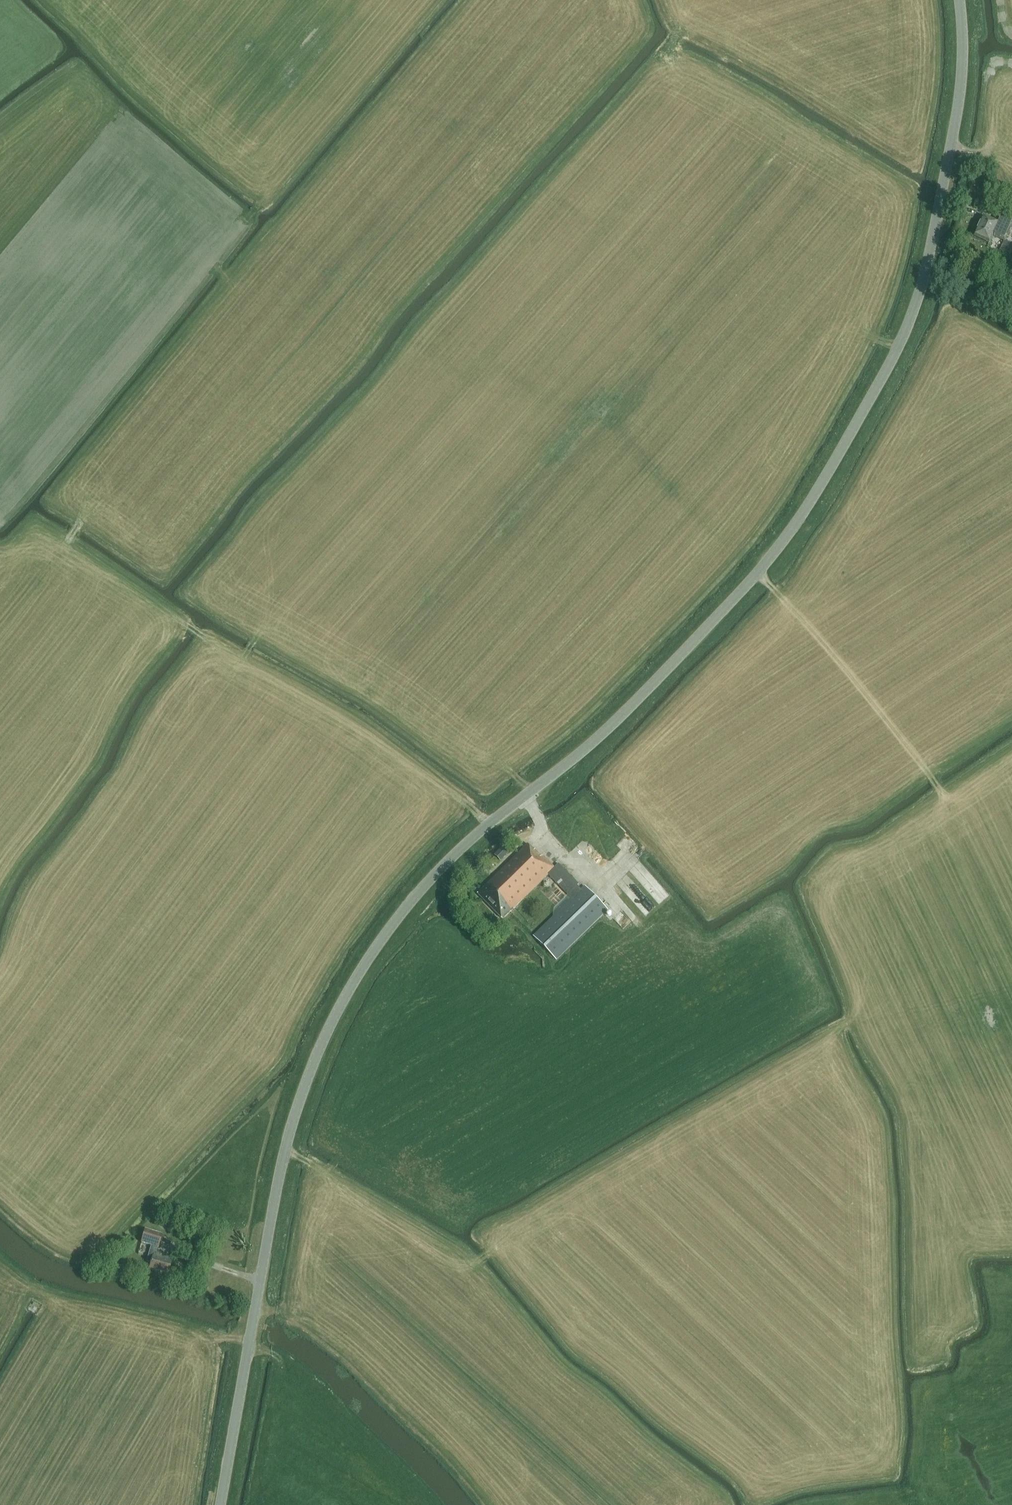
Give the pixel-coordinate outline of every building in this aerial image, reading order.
[(977,178),(972,194),(983,197),(987,181),(977,178)] [(989,242),(993,235),(1004,240),(1011,224),(1011,221),(1001,216),(997,224),(984,218),(975,236),(989,242)] [(999,252),(1011,258),(1011,245),(1004,241),(999,252)] [(612,830),(595,848),(605,857),(621,840),(612,830)] [(494,877),(495,877),(485,886),(477,893),(503,919),(548,875),(572,899),(534,936),(557,960),(608,910),(585,886),(581,890),(578,886),(579,885),(559,864),(555,868),(541,854),(539,856),(535,851),(528,844),(494,877)] [(505,844),(494,855),(500,861),(511,851),(505,844)] [(158,1247),(161,1234),(145,1230),(141,1243),(145,1244),(151,1245),(146,1261),(151,1263),(150,1268),(168,1273),(172,1257),(156,1253),(157,1247),(158,1247)]
